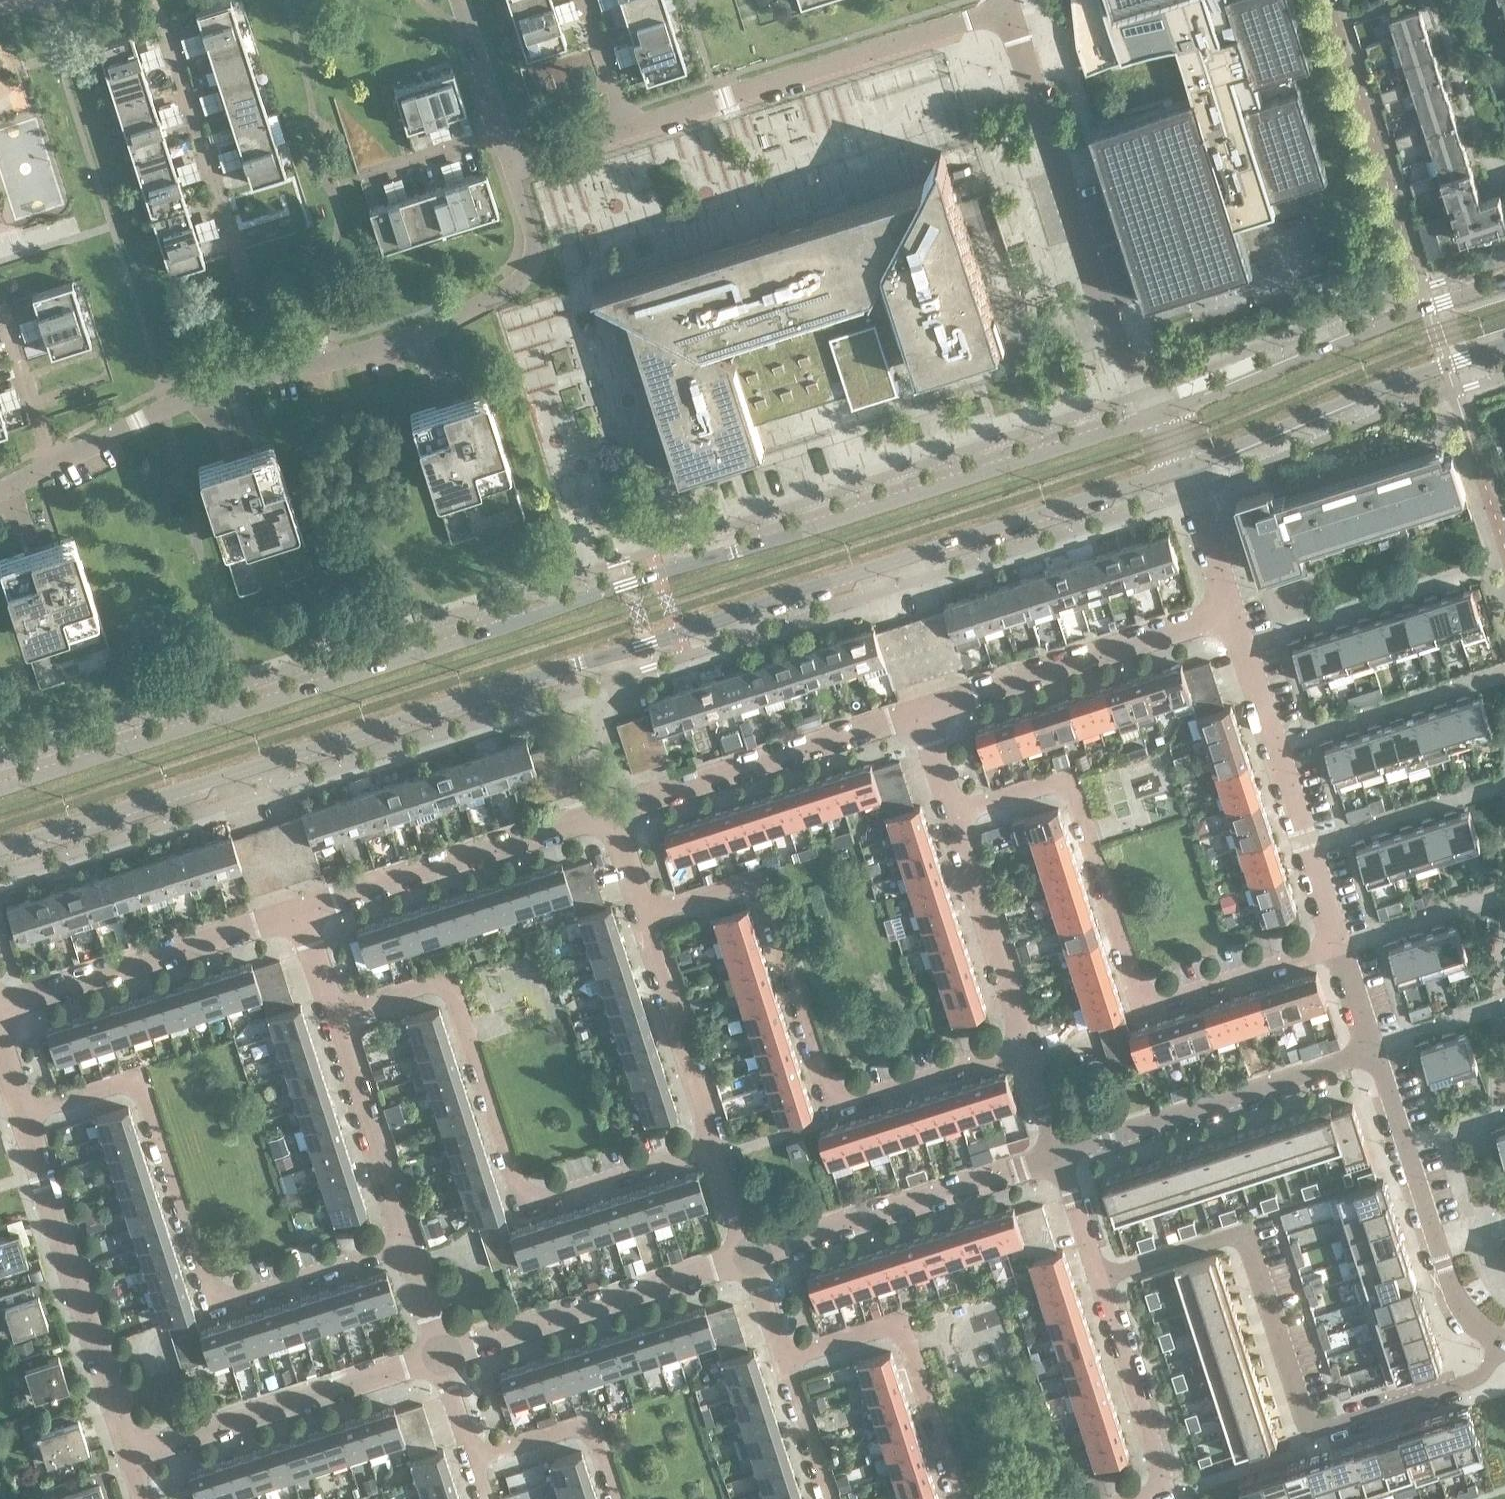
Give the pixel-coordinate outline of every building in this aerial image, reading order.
[(231,0),(225,0),(195,9),(205,39),(240,28),(231,0)] [(552,0),(508,0),(516,25),(556,12),(552,0)] [(664,0),(620,0),(627,21),(667,8),(664,0)] [(1291,0),(1080,0),(1091,33),(1083,36),(1094,70),(1122,61),(1122,62),(1157,51),(1177,45),(1193,96),(1212,90),(1240,180),(1223,185),(1230,208),(1232,207),(1236,220),(1276,207),(1273,194),(1297,186),(1327,177),(1299,89),(1263,101),(1257,82),(1311,64),(1291,0)] [(72,16),(68,5),(54,9),(58,20),(72,16)] [(1427,31),(1420,7),(1415,9),(1389,17),(1397,41),(1427,31)] [(676,37),(667,8),(627,21),(636,50),(676,37)] [(566,42),(556,12),(516,25),(525,55),(566,42)] [(249,56),(240,28),(205,39),(214,68),(249,56)] [(140,60),(131,31),(131,30),(96,41),(105,71),(140,60)] [(1435,54),(1427,31),(1397,41),(1405,64),(1435,54)] [(686,66),(676,37),(636,50),(645,79),(686,66)] [(1391,49),(1389,44),(1388,38),(1377,42),(1380,52),(1391,49)] [(1380,52),(1377,42),(1366,45),(1369,56),(1380,52)] [(1442,77),(1435,54),(1405,64),(1412,87),(1442,77)] [(258,85),(249,56),(214,68),(223,96),(258,85)] [(149,88),(140,60),(105,71),(115,99),(149,88)] [(466,109),(453,69),(423,78),(436,118),(466,109)] [(1297,83),(1294,75),(1287,77),(1290,85),(1297,83)] [(1450,100),(1442,77),(1412,87),(1419,110),(1450,100)] [(436,118),(423,78),(393,88),(406,128),(436,118)] [(1406,95),(1404,89),(1402,84),(1392,87),(1395,98),(1406,95)] [(267,114),(258,85),(223,96),(232,125),(267,114)] [(1395,98),(1392,87),(1381,91),(1384,102),(1395,98)] [(158,117),(149,88),(115,99),(124,128),(158,117)] [(1457,123),(1450,100),(1419,110),(1427,132),(1457,123)] [(1250,276),(1197,104),(1093,136),(1148,310),(1250,276)] [(276,142),(267,114),(232,125),(241,153),(276,142)] [(168,145),(158,117),(124,128),(133,157),(168,145)] [(1464,145),(1457,123),(1427,132),(1434,155),(1464,145)] [(1421,140),(1419,135),(1417,130),(1406,133),(1410,144),(1421,140)] [(1410,144),(1406,133),(1396,137),(1399,147),(1410,144)] [(286,172),(276,142),(241,153),(251,183),(286,172)] [(177,174),(168,145),(133,157),(142,185),(177,174)] [(1472,168),(1469,160),(1464,145),(1434,155),(1441,178),(1472,168)] [(852,405),(913,384),(903,357),(917,351),(933,389),(1033,362),(978,188),(965,147),(946,160),(932,187),(599,293),(600,294),(605,293),(631,307),(687,479),(770,453),(769,451),(766,452),(757,425),(828,401),(847,398),(852,405)] [(445,160),(448,177),(464,175),(461,157),(445,160)] [(1499,194),(1492,197),(1482,200),(1472,168),(1441,178),(1461,240),(1504,226),(1504,213),(1499,194)] [(498,211),(485,171),(456,180),(468,220),(498,211)] [(186,203),(177,174),(142,185),(151,214),(186,203)] [(1435,186),(1434,181),(1432,175),(1421,179),(1425,189),(1435,186)] [(1425,189),(1421,179),(1410,182),(1414,193),(1425,189)] [(468,220),(456,180),(427,189),(440,229),(468,220)] [(440,229),(427,189),(398,198),(411,238),(440,229)] [(411,238),(398,198),(369,208),(382,248),(411,238)] [(195,231),(186,203),(151,214),(160,242),(195,231)] [(204,261),(195,231),(160,242),(170,272),(204,261)] [(81,311),(72,282),(72,281),(32,294),(41,324),(81,311)] [(91,340),(81,311),(41,324),(51,353),(91,340)] [(41,331),(37,317),(24,320),(28,335),(41,331)] [(411,416),(450,539),(451,540),(452,540),(453,540),(522,518),(523,518),(523,517),(524,517),(524,516),(524,515),(485,392),(484,391),(483,391),(482,390),(472,394),(444,403),(435,406),(413,412),(413,413),(412,414),(411,414),(411,415),(411,416)] [(1500,434),(1500,433),(1499,432),(1498,432),(1498,431),(1497,431),(1496,431),(1495,431),(1494,431),(1494,432),(1493,432),(1493,433),(1492,433),(1492,434),(1492,435),(1491,435),(1491,436),(1492,437),(1497,453),(1497,454),(1498,455),(1499,456),(1500,456),(1501,456),(1502,456),(1503,456),(1504,455),(1504,454),(1504,449),(1500,434)] [(270,444),(260,447),(232,456),(223,459),(201,466),(200,466),(199,467),(199,468),(199,469),(202,478),(239,592),(239,593),(240,593),(241,593),(242,593),(310,571),(311,571),(312,570),(312,569),(312,568),(273,445),(272,444),(271,444),(270,444)] [(1466,493),(1453,453),(1437,459),(1435,454),(1423,458),(1437,502),(1466,493)] [(1437,502),(1423,458),(1411,462),(1412,466),(1397,471),(1410,511),(1437,502)] [(1410,511),(1397,471),(1382,476),(1380,472),(1368,476),(1382,520),(1410,511)] [(1382,520),(1368,476),(1356,479),(1358,484),(1342,489),(1355,529),(1382,520)] [(1308,573),(1300,546),(1287,506),(1288,506),(1285,496),(1273,500),(1269,488),(1236,498),(1260,573),(1268,570),(1273,584),(1308,573)] [(1355,529),(1342,489),(1327,493),(1325,489),(1313,493),(1327,537),(1355,529)] [(1327,537),(1313,493),(1301,497),(1303,501),(1288,506),(1287,506),(1300,546),(1327,537)] [(1180,565),(1170,532),(1144,540),(1154,573),(1157,572),(1180,565)] [(113,662),(74,539),(73,538),(72,537),(70,537),(60,540),(54,542),(42,546),(33,549),(24,552),(2,559),(1,559),(0,560),(0,561),(0,562),(22,631),(39,685),(40,685),(40,686),(42,686),(112,664),(113,663),(113,662)] [(1154,573),(1144,540),(1119,548),(1130,581),(1132,580),(1150,574),(1154,573)] [(1130,581),(1119,548),(1095,556),(1105,589),(1108,588),(1125,582),(1130,581)] [(1105,589),(1095,556),(1070,564),(1080,597),(1083,596),(1101,590),(1105,589)] [(1080,597),(1070,564),(1045,572),(1055,605),(1058,604),(1076,598),(1080,597)] [(1055,605),(1045,572),(1020,580),(1030,613),(1033,612),(1051,606),(1055,605)] [(1160,582),(1157,572),(1154,573),(1150,574),(1153,584),(1160,582)] [(1030,613),(1020,580),(996,588),(1006,621),(1009,620),(1026,614),(1030,613)] [(1136,590),(1132,580),(1130,581),(1125,582),(1129,592),(1136,590)] [(1006,621),(996,588),(971,596),(981,629),(984,628),(1002,622),(1006,621)] [(1111,598),(1108,588),(1105,589),(1101,590),(1104,600),(1111,598)] [(1483,624),(1472,589),(1457,593),(1455,588),(1447,590),(1449,596),(1460,631),(1483,624)] [(1449,596),(1435,600),(1433,595),(1425,597),(1426,603),(1427,603),(1438,638),(1460,631),(1449,596)] [(981,629),(971,596),(945,605),(946,609),(955,637),(956,637),(977,630),(981,629)] [(1086,606),(1083,596),(1080,597),(1076,598),(1079,608),(1086,606)] [(1438,638),(1427,603),(1426,603),(1413,608),(1411,602),(1402,605),(1404,610),(1405,610),(1416,646),(1438,638)] [(1061,614),(1058,604),(1055,605),(1051,606),(1054,616),(1061,614)] [(955,637),(946,609),(934,612),(943,640),(945,644),(957,640),(956,637),(955,637)] [(1405,610),(1404,610),(1391,615),(1389,609),(1380,612),(1382,617),(1383,617),(1394,653),(1416,646),(1405,610)] [(943,640),(934,612),(923,616),(932,644),(943,640)] [(1037,622),(1033,612),(1030,613),(1026,614),(1030,624),(1037,622)] [(932,644),(923,616),(911,620),(920,648),(932,644)] [(1394,653),(1383,617),(1382,617),(1369,622),(1367,616),(1358,619),(1360,624),(1361,624),(1372,660),(1394,653)] [(920,648),(911,620),(900,623),(909,651),(920,648)] [(1012,630),(1009,620),(1006,621),(1002,622),(1005,632),(1012,630)] [(909,651),(900,623),(888,627),(897,655),(909,651)] [(1361,624),(1360,624),(1347,629),(1345,623),(1336,626),(1338,631),(1350,667),(1372,660),(1361,624)] [(885,659),(876,631),(875,627),(850,635),(860,667),(864,666),(885,659)] [(898,659),(897,655),(888,627),(876,631),(885,659),(886,663),(898,659)] [(987,638),(984,628),(981,629),(977,630),(980,640),(987,638)] [(1350,667),(1338,631),(1325,636),(1323,630),(1314,633),(1316,638),(1328,674),(1350,667)] [(860,667),(850,635),(825,643),(835,675),(839,674),(857,668),(860,667)] [(1328,674),(1316,638),(1303,643),(1301,637),(1292,640),(1305,681),(1328,674)] [(952,668),(945,644),(943,640),(932,644),(941,672),(952,668)] [(965,664),(957,640),(945,644),(952,668),(965,664)] [(835,675),(825,643),(800,651),(810,683),(815,682),(832,676),(835,675)] [(941,672),(932,644),(920,648),(929,676),(941,672)] [(929,676),(920,648),(909,651),(918,679),(929,676)] [(810,683),(800,651),(775,659),(786,691),(790,690),(807,684),(810,683)] [(918,679),(909,651),(897,655),(898,659),(906,683),(918,679)] [(786,691),(775,659),(750,667),(761,699),(765,698),(783,692),(786,691)] [(906,683),(898,659),(886,663),(894,687),(906,683)] [(1214,672),(1211,660),(1210,660),(1184,668),(1188,680),(1214,672)] [(1193,696),(1191,692),(1188,680),(1184,668),(1182,663),(1163,669),(1173,702),(1192,696),(1193,696)] [(867,676),(864,666),(860,667),(857,668),(860,678),(867,676)] [(761,699),(750,667),(726,675),(736,707),(740,706),(758,700),(761,699)] [(1173,702),(1163,669),(1144,675),(1155,708),(1173,702)] [(1218,683),(1214,672),(1188,680),(1191,692),(1218,683)] [(842,684),(839,674),(835,675),(832,676),(835,686),(842,684)] [(736,707),(726,675),(701,683),(711,715),(715,714),(733,708),(736,707)] [(1155,708),(1144,675),(1126,681),(1136,714),(1155,708)] [(1136,714),(1126,681),(1107,687),(1118,720),(1136,714)] [(818,692),(815,682),(810,683),(807,684),(811,694),(818,692)] [(711,715),(701,683),(676,691),(687,723),(691,721),(708,716),(711,715)] [(1222,694),(1218,683),(1191,692),(1193,696),(1192,696),(1194,703),(1222,694)] [(1118,720),(1107,687),(1089,693),(1099,726),(1118,720)] [(793,700),(790,690),(786,691),(783,692),(786,702),(793,700)] [(687,723),(676,691),(650,699),(654,711),(661,731),(662,731),(684,724),(687,723)] [(1099,726),(1089,693),(1070,699),(1081,732),(1099,726)] [(1226,706),(1222,694),(1194,703),(1198,715),(1226,706)] [(1493,732),(1482,696),(1467,701),(1465,695),(1457,698),(1458,703),(1459,703),(1470,739),(1493,732)] [(768,708),(765,698),(761,699),(758,700),(761,710),(768,708)] [(1081,732),(1070,699),(1052,704),(1062,738),(1081,732)] [(1470,739),(1459,703),(1458,703),(1445,708),(1443,702),(1434,705),(1436,711),(1437,710),(1448,746),(1470,739)] [(1062,738),(1052,704),(1033,710),(1044,744),(1062,738)] [(1237,723),(1231,705),(1226,706),(1198,715),(1204,734),(1237,723)] [(743,716),(740,706),(736,707),(733,708),(736,718),(743,716)] [(1448,746),(1437,710),(1436,711),(1423,715),(1421,709),(1412,712),(1414,718),(1415,717),(1426,753),(1448,746)] [(1044,744),(1033,710),(1015,716),(1025,750),(1044,744)] [(661,731),(654,711),(643,714),(651,739),(663,734),(662,731),(661,731)] [(651,739),(643,714),(631,718),(639,742),(651,739)] [(719,723),(715,714),(711,715),(708,716),(712,726),(719,723)] [(1025,750),(1015,716),(996,722),(1007,756),(1025,750)] [(1415,717),(1414,718),(1401,722),(1399,716),(1390,719),(1392,725),(1393,724),(1404,760),(1426,753),(1415,717)] [(639,742),(631,718),(618,723),(626,747),(639,742)] [(694,731),(691,721),(687,723),(684,724),(687,734),(694,731)] [(1007,756),(996,722),(977,728),(988,762),(1007,756)] [(1243,742),(1237,723),(1204,734),(1210,753),(1243,742)] [(1393,724),(1392,725),(1379,729),(1377,723),(1368,726),(1370,732),(1382,767),(1404,760),(1393,724)] [(1382,767),(1370,732),(1357,736),(1355,730),(1346,733),(1348,739),(1360,774),(1382,767)] [(671,759),(663,734),(651,739),(658,763),(671,759)] [(1348,739),(1335,743),(1333,737),(1324,740),(1337,781),(1360,774),(1348,739)] [(574,763),(566,739),(530,751),(526,739),(500,747),(511,779),(513,779),(535,772),(536,775),(549,771),(561,768),(574,763)] [(658,763),(651,739),(639,742),(646,767),(658,763)] [(646,767),(639,742),(626,747),(633,771),(646,767)] [(1249,760),(1243,742),(1210,753),(1216,771),(1249,760)] [(511,779),(500,747),(476,755),(486,787),(489,787),(506,781),(511,779)] [(486,787),(476,755),(451,763),(461,796),(464,794),(482,789),(486,787)] [(904,771),(900,760),(900,759),(873,768),(877,780),(904,771)] [(1255,779),(1249,760),(1216,771),(1221,790),(1255,779)] [(877,780),(873,768),(872,762),(852,768),(863,802),(882,796),(883,796),(881,791),(877,780)] [(461,796),(451,763),(426,771),(436,803),(439,802),(457,797),(461,796)] [(581,787),(574,763),(561,768),(569,792),(581,787)] [(569,792),(561,768),(549,771),(557,795),(569,792)] [(863,802),(852,768),(834,774),(845,808),(863,802)] [(436,803),(426,771),(401,779),(411,811),(414,810),(432,805),(436,803)] [(557,795),(549,771),(536,775),(544,799),(546,799),(557,795)] [(908,783),(904,771),(877,780),(881,791),(908,783)] [(845,808),(834,774),(815,780),(826,814),(845,808)] [(411,811),(401,779),(376,787),(386,819),(390,818),(407,813),(411,811)] [(517,788),(513,779),(511,779),(506,781),(509,791),(517,788)] [(1261,797),(1255,779),(1221,790),(1227,808),(1261,797)] [(826,814),(815,780),(797,786),(807,820),(826,814)] [(911,794),(908,783),(881,791),(883,796),(882,796),(884,803),(911,794)] [(807,820),(797,786),(778,792),(789,826),(807,820)] [(386,819),(376,787),(352,795),(362,827),(365,826),(383,821),(386,819)] [(492,796),(489,787),(486,787),(482,789),(485,799),(492,796)] [(789,826),(778,792),(760,798),(770,832),(789,826)] [(467,804),(464,794),(461,796),(457,797),(460,807),(467,804)] [(915,806),(911,794),(884,803),(888,815),(915,806)] [(362,827),(352,795),(327,803),(337,835),(340,834),(358,829),(362,827)] [(1267,816),(1261,797),(1227,808),(1233,827),(1267,816)] [(770,832),(760,798),(741,804),(752,838),(770,832)] [(1377,799),(1350,806),(1353,816),(1380,809),(1377,799)] [(442,812),(439,802),(436,803),(432,805),(435,815),(442,812)] [(337,835),(327,803),(301,811),(303,815),(312,843),(333,837),(337,835)] [(752,838),(741,804),(723,810),(733,843),(752,838)] [(927,823),(921,804),(915,806),(888,815),(887,815),(893,834),(927,823)] [(1065,826),(1059,807),(1025,817),(1032,836),(1065,826)] [(1481,846),(1469,810),(1455,815),(1453,809),(1444,812),(1446,818),(1447,818),(1458,853),(1481,846)] [(418,820),(414,810),(411,811),(407,813),(411,823),(418,820)] [(733,843),(723,810),(704,816),(715,849),(733,843)] [(303,815),(291,819),(300,847),(301,851),(313,847),(312,843),(303,815)] [(715,849),(704,816),(686,822),(696,855),(715,849)] [(1273,834),(1267,816),(1233,827),(1239,845),(1273,834)] [(1447,818),(1446,818),(1433,822),(1431,816),(1422,819),(1424,825),(1436,860),(1458,853),(1447,818)] [(393,828),(390,818),(386,819),(383,821),(386,831),(393,828)] [(300,847),(291,819),(279,823),(288,851),(300,847)] [(696,855),(686,822),(666,828),(669,837),(677,862),(696,855)] [(288,851),(279,823),(268,827),(276,854),(288,851)] [(933,841),(927,823),(893,834),(899,852),(933,841)] [(1436,860),(1424,825),(1411,829),(1409,823),(1400,826),(1402,832),(1414,867),(1436,860)] [(368,836),(365,826),(362,827),(358,829),(361,839),(368,836)] [(1071,844),(1065,826),(1032,836),(1037,855),(1071,844)] [(276,854),(268,827),(256,830),(265,858),(276,854)] [(265,858),(256,830),(244,834),(253,862),(265,858)] [(1402,832),(1389,836),(1387,830),(1378,833),(1380,839),(1392,874),(1414,867),(1402,832)] [(241,866),(232,838),(233,838),(231,834),(229,834),(205,842),(216,874),(220,872),(241,866)] [(244,834),(233,838),(232,838),(241,866),(242,870),(255,866),(253,862),(244,834)] [(343,844),(340,834),(337,835),(333,837),(336,847),(343,844)] [(1279,853),(1273,834),(1239,845),(1245,864),(1279,853)] [(1380,839),(1366,843),(1365,837),(1356,840),(1369,882),(1392,874),(1380,839)] [(939,860),(933,841),(899,852),(905,871),(939,860)] [(216,874),(205,842),(181,850),(191,882),(195,880),(213,875),(216,874)] [(1077,863),(1071,844),(1037,855),(1043,873),(1077,863)] [(309,875),(301,851),(300,847),(288,851),(297,879),(309,875)] [(321,871),(313,847),(301,851),(309,875),(321,871)] [(191,882),(181,850),(156,858),(166,890),(171,888),(188,883),(191,882)] [(297,879),(288,851),(276,854),(285,883),(297,879)] [(1285,871),(1279,853),(1245,864),(1251,882),(1285,871)] [(285,883),(276,854),(265,858),(274,886),(285,883)] [(166,890),(156,858),(131,866),(141,898),(146,896),(163,891),(166,890)] [(274,886),(265,858),(253,862),(255,866),(262,890),(274,886)] [(594,871),(590,859),(563,867),(567,880),(594,871)] [(945,878),(939,860),(905,871),(911,889),(945,878)] [(567,880),(563,867),(561,862),(542,868),(553,902),(571,896),(572,895),(571,891),(567,880)] [(1083,881),(1077,863),(1043,873),(1049,892),(1083,881)] [(141,898),(131,866),(106,874),(117,906),(121,904),(139,899),(141,898)] [(262,890),(255,866),(242,870),(250,894),(262,890)] [(553,902),(542,868),(523,874),(534,908),(553,902)] [(597,882),(594,871),(567,880),(571,891),(597,882)] [(1290,890),(1285,871),(1251,882),(1257,901),(1290,890)] [(223,882),(220,872),(216,874),(213,875),(216,885),(223,882)] [(117,906),(106,874),(82,881),(92,914),(96,912),(114,907),(117,906)] [(534,908),(523,874),(505,880),(516,913),(534,908)] [(951,897),(945,878),(911,889),(917,908),(951,897)] [(199,890),(195,880),(191,882),(188,883),(191,893),(199,890)] [(516,913),(505,880),(486,886),(497,919),(516,913)] [(92,914),(82,881),(57,889),(67,922),(71,920),(89,915),(92,914)] [(1089,900),(1083,881),(1049,892),(1055,910),(1089,900)] [(601,894),(597,882),(571,891),(572,895),(571,896),(573,903),(601,894)] [(497,919),(486,886),(468,892),(479,925),(497,919)] [(174,898),(171,888),(166,890),(163,891),(167,901),(174,898)] [(67,922),(57,889),(32,897),(42,930),(47,928),(64,923),(67,922)] [(1297,910),(1290,890),(1257,901),(1263,921),(1297,910)] [(479,925),(468,892),(449,898),(460,931),(479,925)] [(605,906),(601,894),(573,903),(577,915),(605,906)] [(149,906),(146,896),(141,898),(139,899),(142,909),(149,906)] [(42,930),(32,897),(6,906),(17,938),(39,930),(42,930)] [(957,915),(951,897),(917,908),(923,926),(957,915)] [(460,931),(449,898),(431,904),(442,937),(460,931)] [(1094,918),(1089,900),(1055,910),(1061,929),(1094,918)] [(124,914),(121,904),(117,906),(114,907),(117,917),(124,914)] [(442,937),(431,904),(412,910),(423,943),(442,937)] [(616,923),(611,904),(605,906),(577,915),(583,933),(616,923)] [(755,925),(749,906),(715,917),(721,936),(755,925)] [(423,943),(412,910),(394,916),(405,949),(423,943)] [(99,922),(96,912),(92,914),(89,915),(92,924),(99,922)] [(963,934),(957,915),(923,926),(929,945),(963,934)] [(405,949),(394,916),(375,922),(386,955),(405,949)] [(1100,937),(1094,918),(1061,929),(1067,948),(1100,937)] [(75,930),(71,920),(67,922),(64,923),(67,932),(75,930)] [(386,955),(375,922),(356,928),(359,937),(367,961),(386,955)] [(622,941),(616,923),(583,933),(589,952),(622,941)] [(1468,960),(1457,925),(1443,929),(1441,924),(1432,926),(1434,932),(1446,967),(1468,960)] [(761,944),(755,925),(721,936),(727,955),(761,944)] [(50,938),(47,928),(42,930),(39,930),(43,940),(50,938)] [(1434,932),(1421,936),(1419,931),(1410,933),(1412,939),(1424,975),(1446,967),(1434,932)] [(969,952),(963,934),(929,945),(935,963),(969,952)] [(1106,955),(1100,937),(1067,948),(1073,966),(1106,955)] [(1412,939),(1398,943),(1397,938),(1388,941),(1401,982),(1424,975),(1412,939)] [(628,960),(622,941),(589,952),(595,970),(628,960)] [(767,962),(761,944),(727,955),(733,973),(767,962)] [(975,971),(969,952),(935,963),(941,982),(975,971)] [(1112,974),(1106,955),(1073,966),(1078,985),(1112,974)] [(283,971),(280,959),(279,959),(253,967),(257,979),(283,971)] [(634,978),(628,960),(595,970),(601,989),(634,978)] [(257,979),(253,967),(251,962),(232,968),(242,1001),(261,995),(262,995),(260,991),(257,979)] [(772,981),(767,962),(733,973),(739,992),(772,981)] [(242,1001),(232,968),(213,974),(224,1007),(242,1001)] [(287,982),(283,971),(257,979),(260,991),(287,982)] [(980,989),(975,971),(941,982),(947,1000),(980,989)] [(1328,1005),(1317,971),(1298,977),(1308,1011),(1328,1005)] [(224,1007),(213,974),(195,980),(205,1013),(224,1007)] [(1118,993),(1112,974),(1078,985),(1084,1003),(1118,993)] [(1308,1011),(1298,977),(1279,983),(1290,1017),(1308,1011)] [(640,997),(634,978),(601,989),(607,1007),(640,997)] [(205,1013),(195,980),(176,986),(187,1019),(205,1013)] [(778,1000),(772,981),(739,992),(745,1010),(778,1000)] [(291,993),(287,982),(260,991),(262,995),(261,995),(263,1002),(291,993)] [(1290,1017),(1279,983),(1261,989),(1271,1023),(1290,1017)] [(187,1019),(176,986),(158,992),(168,1025),(187,1019)] [(987,1010),(980,989),(947,1000),(954,1021),(987,1010)] [(1271,1023),(1261,989),(1242,995),(1253,1029),(1271,1023)] [(168,1025),(158,992),(139,998),(150,1031),(168,1025)] [(294,1006),(291,993),(263,1002),(267,1014),(294,1006)] [(1124,1012),(1118,993),(1084,1003),(1091,1023),(1097,1021),(1124,1012)] [(1253,1029),(1242,995),(1224,1001),(1234,1035),(1253,1029)] [(646,1015),(642,1001),(640,997),(607,1007),(613,1026),(646,1015)] [(150,1031),(139,998),(121,1003),(131,1037),(150,1031)] [(784,1018),(778,1000),(745,1010),(751,1029),(784,1018)] [(1234,1035),(1224,1001),(1205,1007),(1216,1041),(1234,1035)] [(131,1037),(121,1003),(102,1009),(113,1043),(131,1037)] [(306,1023),(300,1004),(294,1006),(267,1014),(273,1034),(306,1023)] [(445,1025),(438,1006),(405,1017),(411,1036),(445,1025)] [(1216,1041),(1205,1007),(1186,1013),(1197,1046),(1216,1041)] [(113,1043),(102,1009),(83,1015),(94,1049),(113,1043)] [(1128,1024),(1124,1012),(1097,1021),(1101,1033),(1128,1024)] [(1197,1046),(1186,1013),(1168,1019),(1179,1052),(1197,1046)] [(94,1049),(83,1015),(65,1021),(76,1055),(94,1049)] [(652,1034),(646,1015),(613,1026),(619,1044),(652,1034)] [(790,1037),(784,1018),(751,1029),(756,1047),(790,1037)] [(1179,1052),(1168,1019),(1149,1025),(1160,1058),(1179,1052)] [(76,1055),(65,1021),(46,1027),(49,1038),(56,1061),(76,1055)] [(312,1042),(306,1023),(273,1034),(279,1052),(312,1042)] [(1132,1035),(1130,1031),(1128,1024),(1101,1033),(1105,1044),(1132,1035)] [(451,1043),(445,1025),(411,1036),(417,1054),(451,1043)] [(1160,1058),(1149,1025),(1130,1031),(1132,1035),(1135,1047),(1139,1059),(1141,1064),(1160,1058)] [(1478,1067),(1467,1032),(1452,1037),(1451,1031),(1442,1034),(1444,1039),(1455,1075),(1478,1067)] [(658,1052),(652,1034),(619,1044),(625,1063),(658,1052)] [(1135,1047),(1132,1035),(1105,1044),(1108,1055),(1135,1047)] [(796,1055),(790,1037),(756,1047),(762,1066),(796,1055)] [(1444,1039),(1430,1044),(1429,1038),(1420,1041),(1433,1082),(1455,1075),(1444,1039)] [(318,1060),(312,1042),(279,1052),(285,1071),(318,1060)] [(457,1062),(451,1043),(417,1054),(423,1073),(457,1062)] [(1139,1059),(1135,1047),(1108,1055),(1112,1067),(1139,1059)] [(664,1071),(658,1052),(625,1063),(631,1081),(664,1071)] [(802,1074),(796,1055),(762,1066),(768,1084),(802,1074)] [(324,1079),(318,1060),(285,1071),(291,1089),(324,1079)] [(463,1080),(457,1062),(423,1073),(429,1091),(463,1080)] [(670,1089),(664,1071),(631,1081),(637,1100),(670,1089)] [(1017,1104),(1007,1071),(987,1077),(998,1110),(1017,1104)] [(808,1092),(802,1074),(768,1084),(774,1103),(808,1092)] [(998,1110),(987,1077),(969,1083),(980,1116),(998,1110)] [(330,1097),(324,1079),(291,1089),(297,1108),(330,1097)] [(468,1099),(463,1080),(429,1091),(435,1110),(468,1099)] [(980,1116),(969,1083),(950,1089),(961,1122),(980,1116)] [(676,1109),(670,1089),(637,1100),(643,1120),(676,1109)] [(961,1122),(950,1089),(932,1095),(942,1128),(961,1122)] [(814,1112),(808,1092),(774,1103),(780,1122),(814,1112)] [(942,1128),(932,1095),(913,1101),(924,1134),(942,1128)] [(336,1116),(330,1097),(297,1108),(303,1126),(336,1116)] [(474,1117),(468,1099),(435,1110),(441,1128),(474,1117)] [(924,1134),(913,1101),(895,1107),(905,1140),(924,1134)] [(1365,1139),(1353,1103),(1333,1110),(1331,1110),(1343,1146),(1342,1146),(1348,1165),(1370,1158),(1371,1157),(1365,1139)] [(1331,1110),(1333,1110),(1331,1104),(1309,1111),(1322,1152),(1342,1146),(1343,1146),(1331,1110)] [(134,1125),(128,1106),(95,1116),(101,1135),(134,1125)] [(905,1140),(895,1107),(876,1113),(887,1146),(905,1140)] [(1322,1152),(1309,1111),(1288,1118),(1302,1159),(1322,1152)] [(887,1146),(876,1113),(857,1119),(868,1152),(887,1146)] [(342,1134),(336,1116),(303,1126),(309,1145),(342,1134)] [(480,1136),(474,1117),(441,1128),(447,1147),(480,1136)] [(1302,1159),(1288,1118),(1268,1124),(1281,1166),(1302,1159)] [(868,1152),(857,1119),(839,1125),(850,1158),(868,1152)] [(1281,1166),(1268,1124),(1247,1131),(1261,1172),(1281,1166)] [(1504,1124),(1496,1127),(1504,1156),(1504,1125),(1504,1124)] [(140,1143),(134,1125),(101,1135),(107,1154),(140,1143)] [(850,1158),(839,1125),(820,1131),(830,1164),(850,1158)] [(1261,1172),(1247,1131),(1227,1138),(1240,1179),(1261,1172)] [(348,1153),(342,1134),(309,1145),(315,1163),(348,1153)] [(486,1154),(480,1136),(447,1147),(453,1165),(486,1154)] [(809,1155),(803,1136),(787,1141),(794,1160),(809,1155)] [(1240,1179),(1227,1138),(1206,1144),(1219,1185),(1240,1179)] [(146,1162),(140,1143),(107,1154),(113,1172),(146,1162)] [(1219,1185),(1206,1144),(1186,1151),(1199,1192),(1219,1185)] [(1199,1192),(1186,1151),(1165,1158),(1178,1199),(1199,1192)] [(354,1171),(348,1153),(315,1163),(321,1182),(354,1171)] [(492,1173),(486,1154),(453,1165),(459,1184),(492,1173)] [(1178,1199),(1165,1158),(1145,1164),(1158,1205),(1178,1199)] [(152,1180),(146,1162),(113,1172),(119,1191),(152,1180)] [(1158,1205),(1145,1164),(1124,1171),(1137,1212),(1158,1205)] [(1343,1172),(1346,1183),(1354,1181),(1350,1169),(1343,1172)] [(1377,1180),(1373,1169),(1366,1171),(1370,1183),(1377,1180)] [(707,1204),(696,1170),(677,1177),(688,1210),(707,1204)] [(360,1190),(354,1171),(321,1182),(327,1200),(360,1190)] [(1137,1212),(1124,1171),(1103,1178),(1116,1219),(1118,1218),(1137,1212)] [(1370,1183),(1366,1171),(1358,1174),(1362,1185),(1370,1183)] [(498,1192),(492,1173),(459,1184),(465,1202),(498,1192)] [(688,1210),(677,1177),(659,1182),(669,1216),(688,1210)] [(1344,1214),(1390,1199),(1384,1178),(1378,1180),(1377,1180),(1370,1183),(1362,1185),(1356,1187),(1328,1196),(1335,1217),(1344,1214)] [(158,1199),(152,1180),(119,1191),(125,1209),(158,1199)] [(1317,1180),(1309,1182),(1313,1194),(1321,1191),(1317,1180)] [(669,1216),(659,1182),(640,1188),(651,1222),(669,1216)] [(1313,1194),(1309,1182),(1302,1185),(1305,1196),(1313,1194)] [(651,1222),(640,1188),(622,1194),(632,1228),(651,1222)] [(366,1209),(360,1190),(327,1200),(333,1220),(366,1209)] [(505,1211),(498,1192),(465,1202),(471,1222),(477,1220),(503,1212),(505,1211)] [(1276,1193),(1268,1195),(1272,1207),(1280,1204),(1276,1193)] [(632,1228),(622,1194),(603,1200),(614,1234),(632,1228)] [(1272,1207),(1268,1195),(1261,1198),(1264,1210),(1272,1207)] [(164,1217),(158,1199),(125,1209),(131,1228),(164,1217)] [(1342,1237),(1397,1220),(1390,1199),(1344,1214),(1335,1217),(1342,1237)] [(614,1234),(603,1200),(584,1206),(595,1240),(614,1234)] [(1047,1215),(1043,1204),(1043,1203),(1016,1212),(1020,1224),(1047,1215)] [(595,1240),(584,1206),(566,1212),(577,1246),(595,1240)] [(1024,1235),(1020,1224),(1016,1212),(1014,1206),(995,1212),(1006,1246),(1025,1240),(1024,1235)] [(1235,1206),(1227,1209),(1231,1220),(1239,1218),(1235,1206)] [(1295,1215),(1292,1208),(1281,1211),(1283,1219),(1295,1215)] [(1231,1220),(1227,1209),(1219,1211),(1223,1223),(1231,1220)] [(507,1224),(503,1212),(477,1220),(480,1232),(507,1224)] [(577,1246),(566,1212),(547,1218),(558,1252),(577,1246)] [(1006,1246),(995,1212),(976,1218),(987,1252),(1006,1246)] [(1050,1227),(1047,1215),(1020,1224),(1024,1235),(1050,1227)] [(170,1236),(164,1217),(131,1228),(136,1246),(170,1236)] [(558,1252),(547,1218),(529,1224),(540,1258),(558,1252)] [(987,1252),(976,1218),(958,1224),(969,1258),(987,1252)] [(1194,1219),(1186,1222),(1190,1234),(1197,1231),(1194,1219)] [(1358,1255),(1403,1240),(1397,1220),(1342,1237),(1348,1258),(1358,1255)] [(21,1238),(18,1230),(10,1232),(6,1221),(0,1223),(0,1269),(28,1260),(21,1238)] [(1190,1234),(1186,1222),(1178,1224),(1182,1236),(1190,1234)] [(511,1235),(509,1230),(507,1224),(480,1232),(484,1243),(511,1235)] [(540,1258),(529,1224),(509,1230),(511,1235),(514,1246),(518,1258),(520,1264),(540,1258)] [(969,1258),(958,1224),(939,1230),(950,1264),(969,1258)] [(1054,1238),(1050,1227),(1024,1235),(1025,1240),(1027,1247),(1054,1238)] [(950,1264),(939,1230),(921,1236),(932,1270),(950,1264)] [(1153,1233),(1145,1235),(1149,1247),(1156,1244),(1153,1233)] [(514,1246),(511,1235),(484,1243),(487,1254),(514,1246)] [(1149,1247),(1145,1235),(1137,1238),(1141,1249),(1149,1247)] [(176,1254),(170,1236),(136,1246),(142,1265),(176,1254)] [(932,1270),(921,1236),(902,1242),(913,1276),(932,1270)] [(1058,1250),(1054,1238),(1027,1247),(1031,1259),(1058,1250)] [(1290,1241),(1294,1253),(1302,1250),(1298,1239),(1290,1241)] [(1358,1255),(1364,1276),(1410,1261),(1403,1240),(1358,1255)] [(913,1276),(902,1242),(884,1248),(895,1281),(913,1276)] [(652,1260),(664,1256),(660,1243),(648,1247),(652,1260)] [(518,1258),(514,1246),(487,1254),(491,1266),(491,1267),(518,1258)] [(895,1281),(884,1248),(865,1254),(876,1287),(895,1281)] [(1069,1267),(1064,1248),(1058,1250),(1031,1259),(1030,1259),(1036,1277),(1069,1267)] [(1224,1275),(1218,1254),(1217,1253),(1176,1266),(1177,1268),(1183,1288),(1224,1275)] [(182,1273),(176,1254),(142,1265),(148,1283),(182,1273)] [(876,1287),(865,1254),(847,1260),(858,1293),(876,1287)] [(858,1293),(847,1260),(828,1266),(839,1299),(858,1293)] [(1297,1262),(1301,1273),(1308,1271),(1304,1260),(1297,1262)] [(1371,1296),(1417,1281),(1412,1268),(1411,1264),(1410,1261),(1364,1276),(1355,1279),(1362,1299),(1371,1296)] [(839,1299),(828,1266),(809,1272),(820,1306),(839,1299)] [(1075,1285),(1069,1267),(1036,1277),(1042,1296),(1075,1285)] [(397,1304),(386,1270),(367,1276),(378,1310),(397,1304)] [(188,1291),(182,1273),(148,1283),(154,1302),(188,1291)] [(1231,1295),(1225,1276),(1224,1275),(1183,1288),(1190,1309),(1231,1295)] [(378,1310),(367,1276),(348,1282),(359,1316),(378,1310)] [(1304,1283),(1307,1294),(1315,1291),(1311,1280),(1304,1283)] [(1368,1320),(1423,1302),(1417,1281),(1371,1296),(1362,1299),(1368,1320)] [(38,1292),(35,1293),(31,1282),(0,1292),(0,1310),(5,1308),(12,1329),(13,1334),(28,1329),(48,1323),(38,1292)] [(359,1316),(348,1282),(330,1288),(341,1322),(359,1316)] [(1081,1304),(1075,1285),(1042,1296),(1048,1314),(1081,1304)] [(341,1322),(330,1288),(311,1294),(322,1328),(341,1322)] [(1157,1288),(1146,1292),(1148,1299),(1160,1295),(1157,1288)] [(194,1311),(188,1291),(154,1302),(161,1322),(166,1320),(193,1311),(194,1311)] [(1316,1292),(1308,1294),(1311,1304),(1319,1301),(1316,1292)] [(322,1328),(311,1294),(293,1300),(304,1333),(322,1328)] [(1162,1303),(1160,1295),(1148,1299),(1151,1307),(1162,1303)] [(1237,1316),(1231,1296),(1231,1295),(1190,1309),(1196,1329),(1237,1316)] [(304,1333),(293,1300),(274,1306),(285,1339),(304,1333)] [(1384,1337),(1430,1322),(1423,1302),(1368,1320),(1372,1332),(1375,1340),(1384,1337)] [(737,1315),(733,1304),(733,1303),(706,1312),(710,1324),(737,1315)] [(1087,1322),(1081,1304),(1048,1314),(1054,1333),(1087,1322)] [(285,1339),(274,1306),(256,1312),(266,1345),(285,1339)] [(714,1335),(710,1324),(706,1312),(704,1306),(684,1312),(695,1346),(714,1340),(715,1339),(714,1335)] [(197,1323),(193,1311),(166,1320),(170,1332),(197,1323)] [(266,1345),(256,1312),(237,1318),(248,1351),(266,1345)] [(695,1346),(684,1312),(666,1318),(676,1352),(695,1346)] [(740,1326),(737,1315),(710,1324),(714,1335),(740,1326)] [(1244,1337),(1238,1317),(1238,1316),(1237,1316),(1196,1329),(1203,1350),(1244,1337)] [(248,1351),(237,1318),(219,1324),(229,1357),(248,1351)] [(676,1352),(666,1318),(647,1324),(658,1358),(676,1352)] [(1317,1324),(1321,1335),(1328,1333),(1325,1321),(1317,1324)] [(1093,1341),(1087,1322),(1054,1333),(1060,1351),(1093,1341)] [(1437,1343),(1430,1322),(1384,1337),(1375,1340),(1381,1361),(1437,1343)] [(201,1335),(199,1330),(197,1323),(170,1332),(174,1343),(201,1335)] [(229,1357),(219,1324),(199,1330),(201,1335),(204,1346),(208,1358),(210,1364),(229,1357)] [(658,1358),(647,1324),(629,1330),(639,1364),(658,1358)] [(744,1338),(740,1326),(714,1335),(715,1339),(714,1340),(716,1347),(744,1338)] [(1170,1329),(1159,1333),(1161,1340),(1173,1336),(1170,1329)] [(639,1364),(629,1330),(610,1336),(621,1370),(639,1364)] [(204,1346),(201,1335),(174,1343),(177,1354),(204,1346)] [(621,1370),(610,1336),(592,1342),(602,1375),(621,1370)] [(1176,1344),(1173,1336),(1161,1340),(1164,1348),(1176,1344)] [(1251,1357),(1244,1338),(1244,1337),(1203,1350),(1210,1370),(1251,1357)] [(748,1350),(744,1338),(716,1347),(720,1359),(748,1350)] [(1099,1359),(1093,1341),(1060,1351),(1066,1370),(1099,1359)] [(602,1375),(592,1342),(573,1348),(584,1381),(602,1375)] [(1323,1344),(1327,1356),(1335,1353),(1331,1342),(1323,1344)] [(1443,1364),(1437,1343),(1381,1361),(1388,1381),(1415,1372),(1443,1364)] [(145,1345),(145,1358),(158,1358),(158,1344),(145,1345)] [(208,1358),(204,1346),(177,1354),(181,1367),(208,1358)] [(584,1381),(573,1348),(555,1354),(565,1387),(584,1381)] [(759,1367),(753,1348),(748,1350),(720,1359),(726,1377),(759,1367)] [(68,1386),(58,1355),(40,1361),(37,1350),(13,1357),(17,1370),(25,1367),(35,1397),(50,1392),(51,1394),(56,1392),(55,1390),(68,1386)] [(898,1369),(891,1350),(858,1361),(864,1380),(898,1369)] [(565,1387),(555,1354),(536,1360),(547,1393),(565,1387)] [(1257,1378),(1251,1358),(1251,1357),(1210,1370),(1216,1391),(1257,1378)] [(1105,1378),(1099,1359),(1066,1370),(1072,1388),(1105,1378)] [(547,1393),(536,1360),(518,1366),(528,1399),(547,1393)] [(1330,1365),(1334,1376),(1341,1374),(1338,1362),(1330,1365)] [(528,1399),(518,1366),(499,1372),(509,1405),(528,1399)] [(765,1385),(759,1367),(726,1377),(732,1396),(765,1385)] [(904,1388),(898,1369),(864,1380),(870,1398),(904,1388)] [(1184,1370),(1172,1374),(1175,1381),(1186,1378),(1184,1370)] [(1111,1396),(1105,1378),(1072,1388),(1078,1407),(1111,1396)] [(1189,1385),(1186,1378),(1175,1381),(1177,1389),(1189,1385)] [(1264,1398),(1258,1379),(1257,1378),(1216,1391),(1223,1411),(1264,1398)] [(771,1404),(765,1385),(732,1396),(738,1414),(771,1404)] [(1349,1386),(1338,1389),(1340,1397),(1352,1393),(1349,1386)] [(910,1406),(904,1388),(870,1398),(876,1417),(910,1406)] [(1117,1415),(1111,1396),(1078,1407),(1084,1425),(1117,1415)] [(1271,1419),(1264,1399),(1264,1398),(1223,1411),(1229,1432),(1271,1419)] [(426,1415),(422,1403),(395,1411),(399,1424),(426,1415)] [(777,1422),(771,1404),(738,1414),(744,1433),(777,1422)] [(404,1439),(403,1435),(399,1424),(395,1411),(394,1406),(374,1412),(384,1446),(404,1439)] [(915,1425),(910,1406),(876,1417),(882,1435),(915,1425)] [(1484,1455),(1468,1406),(1445,1413),(1461,1462),(1484,1455)] [(88,1449),(82,1428),(79,1418),(64,1423),(60,1411),(21,1424),(26,1436),(37,1433),(47,1462),(88,1449)] [(1197,1411),(1185,1415),(1188,1423),(1199,1419),(1197,1411)] [(384,1446),(374,1412),(355,1418),(366,1452),(384,1446)] [(1422,1420),(1440,1475),(1463,1468),(1461,1462),(1445,1413),(1422,1420)] [(430,1426),(426,1415),(399,1424),(403,1435),(430,1426)] [(1123,1433),(1117,1415),(1084,1425),(1090,1444),(1123,1433)] [(366,1452),(355,1418),(337,1424),(347,1457),(366,1452)] [(1202,1427),(1199,1419),(1188,1423),(1190,1430),(1202,1427)] [(1277,1439),(1271,1420),(1271,1419),(1229,1432),(1236,1453),(1278,1440),(1277,1439)] [(1440,1475),(1422,1420),(1399,1428),(1417,1483),(1440,1475)] [(783,1441),(777,1422),(744,1433),(749,1451),(783,1441)] [(347,1457),(337,1424),(318,1430),(329,1463),(347,1457)] [(921,1443),(915,1425),(882,1435),(888,1454),(921,1443)] [(433,1437),(430,1426),(403,1435),(404,1439),(406,1446),(433,1437)] [(1399,1428),(1377,1435),(1391,1481),(1394,1490),(1417,1483),(1399,1428)] [(329,1463),(318,1430),(300,1436),(310,1469),(329,1463)] [(1130,1453),(1123,1433),(1090,1444),(1096,1464),(1130,1453)] [(1391,1481),(1376,1435),(1355,1442),(1369,1488),(1391,1481)] [(310,1469),(300,1436),(281,1442),(292,1475),(310,1469)] [(437,1450),(433,1437),(406,1446),(410,1458),(437,1450)] [(789,1459),(783,1441),(749,1451),(755,1470),(789,1459)] [(292,1475),(281,1442),(263,1448),(273,1481),(292,1475)] [(1355,1442),(1331,1450),(1347,1498),(1367,1498),(1372,1497),(1369,1488),(1355,1442)] [(927,1462),(921,1443),(888,1454),(894,1472),(927,1462)] [(273,1481),(263,1448),(244,1454),(255,1487),(273,1481)] [(437,1450),(410,1458),(409,1458),(416,1478),(449,1467),(443,1448),(437,1450)] [(587,1469),(581,1450),(548,1460),(554,1480),(587,1469)] [(1331,1450),(1308,1457),(1322,1498),(1347,1498),(1331,1450)] [(1210,1452),(1199,1456),(1201,1464),(1213,1460),(1210,1452)] [(255,1487),(244,1454),(226,1460),(236,1493),(255,1487)] [(1308,1457),(1285,1464),(1296,1498),(1322,1498),(1308,1457)] [(795,1478),(789,1459),(755,1470),(761,1488),(795,1478)] [(226,1460),(207,1465),(218,1498),(236,1493),(226,1460)] [(933,1480),(927,1462),(894,1472),(900,1491),(933,1480)] [(1285,1464),(1263,1472),(1269,1491),(1272,1498),(1296,1498),(1285,1464)] [(207,1465),(188,1472),(197,1498),(218,1498),(207,1465)] [(455,1486),(449,1467),(416,1478),(422,1496),(455,1486)] [(593,1488),(587,1469),(554,1480),(560,1498),(593,1488)] [(1263,1472),(1240,1479),(1246,1498),(1272,1498),(1269,1491),(1263,1472)] [(99,1481),(87,1485),(84,1473),(44,1486),(47,1498),(57,1496),(58,1498),(105,1498),(99,1481)] [(795,1478),(761,1488),(765,1498),(792,1498),(801,1496),(795,1478)] [(933,1480),(900,1491),(902,1498),(938,1498),(939,1498),(933,1480)] [(1479,1492),(1476,1482),(1468,1484),(1469,1487),(1472,1495),(1479,1492)] [(455,1486),(422,1496),(422,1498),(459,1498),(455,1486)] [(1472,1495),(1469,1487),(1458,1491),(1460,1498),(1472,1495)] [(593,1488),(560,1498),(597,1498),(593,1488)]
